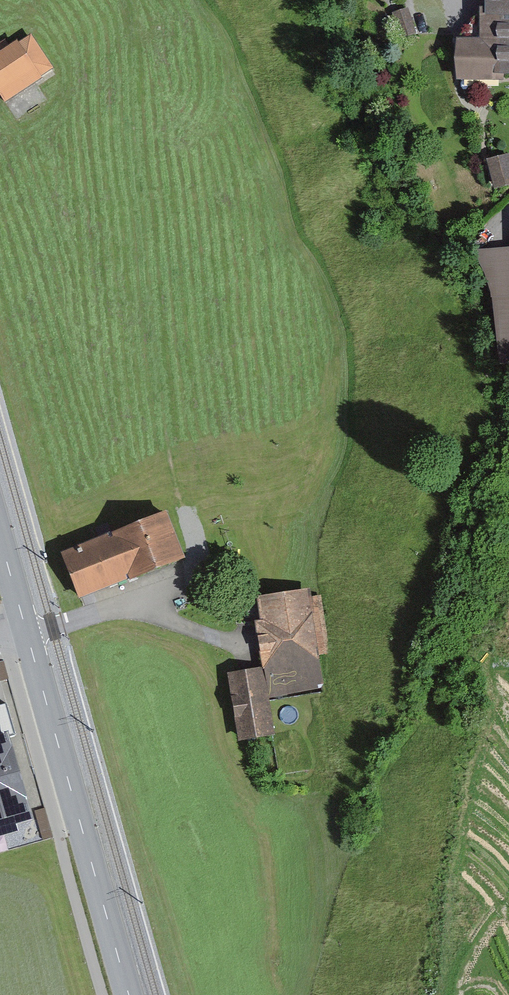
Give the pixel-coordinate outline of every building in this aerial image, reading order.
[(486,14),(480,14),(480,45),(458,46),(459,80),(508,79),(508,0),(485,0),(486,14)] [(408,10),(392,15),(401,41),(417,35),(408,10)] [(0,56),(0,100),(5,107),(42,82),(40,79),(53,71),(31,38),(17,47),(16,45),(0,56)] [(486,162),(494,192),(508,187),(508,156),(508,155),(486,162)] [(473,256),(484,280),(493,304),(500,370),(508,368),(508,251),(473,256)] [(167,518),(60,557),(78,603),(129,583),(129,585),(184,563),(167,518)] [(309,593),(257,602),(261,625),(255,626),(262,670),(267,699),(325,689),(320,658),(329,655),(321,597),(311,600),(309,593)] [(262,670),(226,677),(239,746),(275,739),(268,702),(267,699),(262,670)] [(331,768),(320,693),(268,702),(275,739),(280,775),(331,768)] [(36,821),(11,731),(0,734),(0,830),(36,821)]
